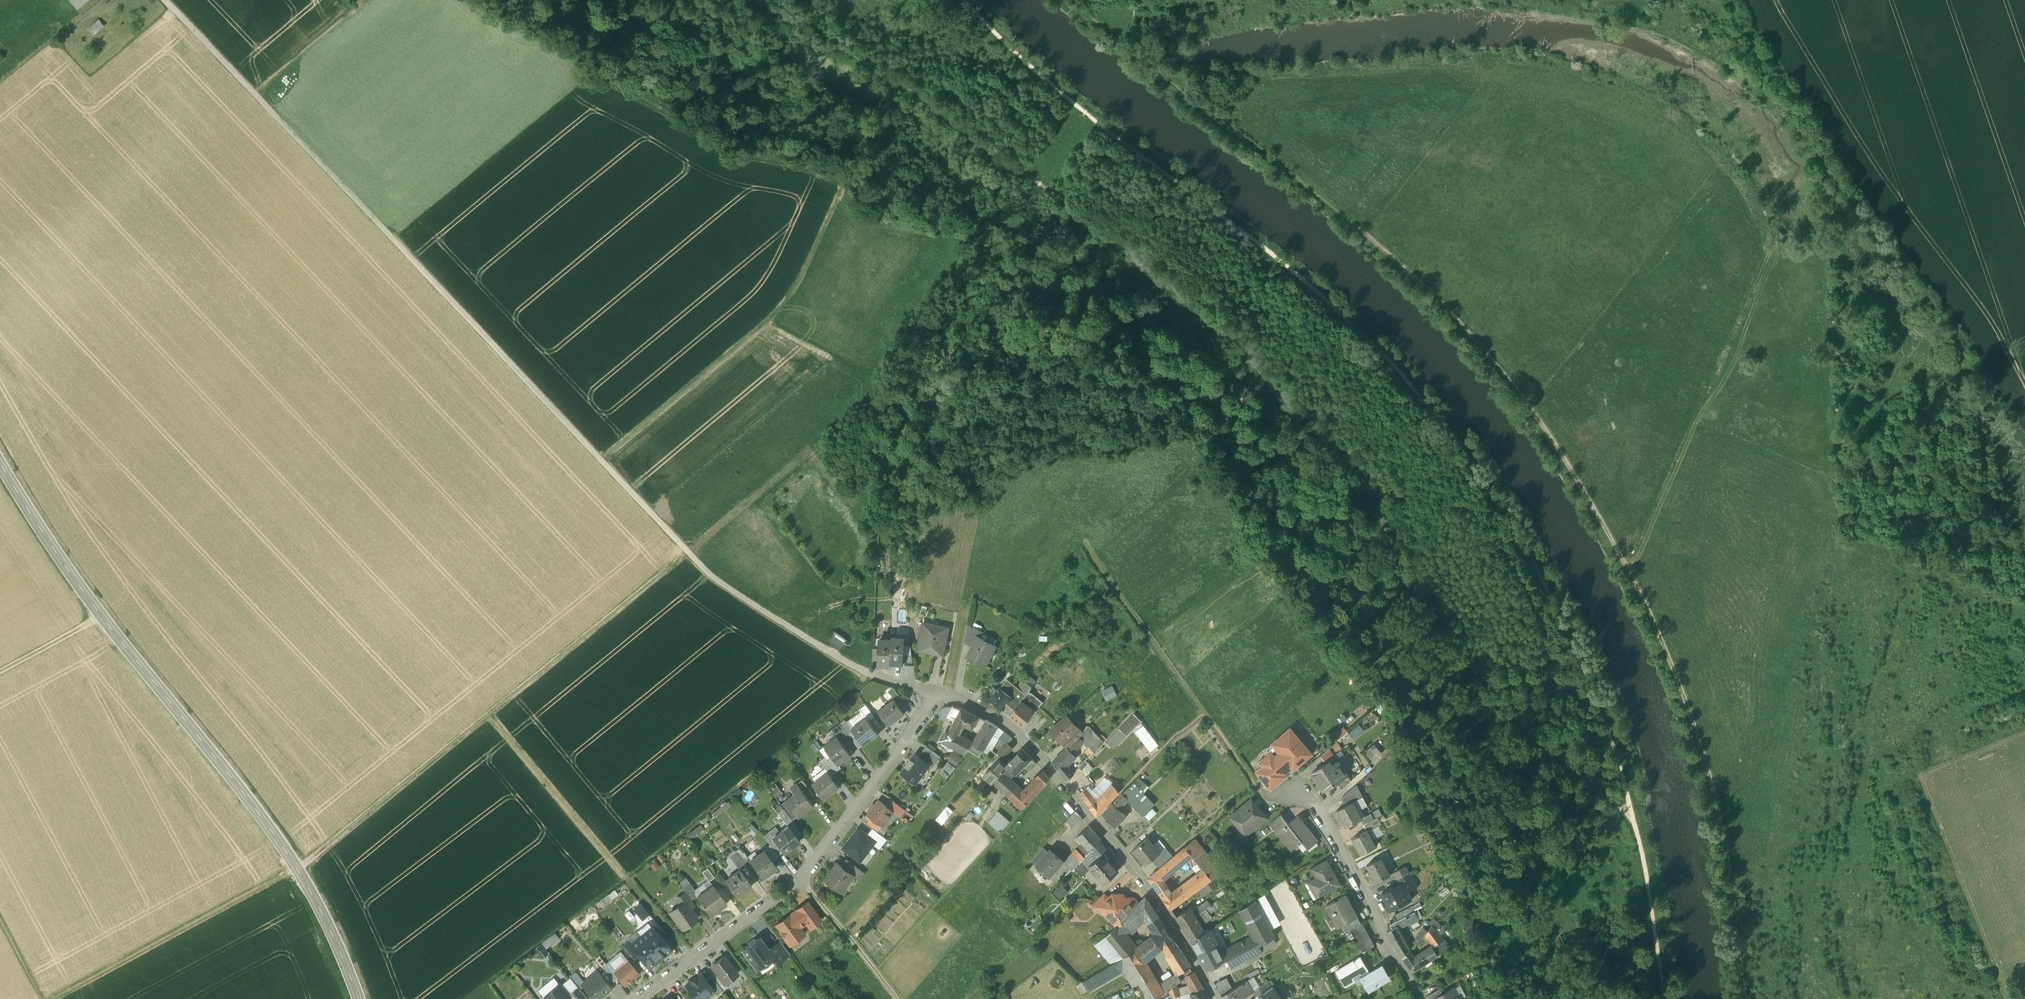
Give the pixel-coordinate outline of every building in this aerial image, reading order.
[(78,11),(90,0),(68,0),(78,11)] [(99,21),(88,30),(94,37),(105,28),(99,21)] [(1044,608),(1040,613),(1048,620),(1053,615),(1044,608)] [(982,632),(968,624),(964,641),(973,645),(974,646),(978,637),(979,637),(982,632)] [(936,630),(922,627),(918,650),(942,655),(948,628),(937,626),(936,630)] [(835,633),(829,642),(841,650),(846,641),(835,633)] [(886,640),(879,640),(878,661),(878,666),(885,666),(885,664),(890,664),(891,638),(891,637),(887,636),(886,640)] [(979,637),(978,637),(974,646),(973,645),(967,657),(984,666),(995,645),(979,637)] [(904,639),(891,638),(890,664),(902,665),(903,655),(904,639)] [(910,639),(904,639),(903,655),(911,655),(910,639)] [(911,655),(903,655),(902,667),(913,667),(911,655)] [(1022,680),(1017,686),(1007,678),(1000,687),(1019,702),(1029,690),(1032,687),(1022,680)] [(1108,700),(1119,695),(1114,685),(1103,690),(1108,700)] [(1000,687),(998,690),(994,686),(991,690),(995,693),(990,699),(1003,709),(1004,709),(1010,714),(1019,702),(1000,687)] [(888,692),(894,699),(897,703),(902,700),(893,688),(888,692)] [(1010,714),(1009,714),(1010,714),(1009,714),(1023,726),(1043,702),(1029,690),(1010,714)] [(894,699),(878,711),(889,725),(905,713),(897,703),(894,699)] [(874,716),(866,705),(860,709),(861,711),(866,718),(866,717),(869,721),(869,720),(874,716)] [(953,706),(947,717),(954,721),(960,710),(953,706)] [(979,716),(961,708),(960,710),(954,721),(948,734),(945,732),(942,740),(950,744),(966,753),(968,749),(973,742),(960,735),(954,732),(956,728),(959,730),(965,720),(974,725),(979,716)] [(866,718),(861,711),(847,722),(852,728),(866,718)] [(1106,741),(1114,749),(1143,721),(1135,713),(1106,741)] [(1066,715),(1050,729),(1062,743),(1075,731),(1079,728),(1066,715)] [(874,716),(869,720),(875,729),(881,725),(874,716)] [(852,728),(851,728),(853,731),(864,745),(863,743),(869,739),(870,740),(879,734),(875,729),(869,720),(869,721),(866,717),(866,718),(852,728)] [(847,722),(845,720),(840,724),(848,734),(853,731),(851,728),(852,728),(847,722)] [(972,730),(974,725),(965,720),(959,730),(956,728),(954,732),(960,735),(964,727),(972,730)] [(986,720),(973,742),(968,749),(979,757),(987,746),(986,746),(997,727),(986,720)] [(848,734),(840,724),(832,730),(837,737),(838,737),(840,740),(848,734)] [(1145,724),(1136,731),(1152,751),(1161,745),(1145,724)] [(1355,725),(1347,732),(1350,737),(1359,729),(1355,725)] [(1082,732),(1079,735),(1084,741),(1089,747),(1086,750),(1091,755),(1103,742),(1088,726),(1082,732)] [(1004,732),(997,727),(986,746),(987,746),(992,751),(998,740),(1004,732)] [(1290,730),(1278,740),(1282,746),(1282,752),(1274,759),(1271,754),(1261,763),(1268,772),(1274,767),(1284,777),(1282,775),(1292,766),(1294,769),(1311,754),(1290,730)] [(1075,731),(1062,743),(1067,747),(1078,736),(1079,735),(1075,731)] [(1012,738),(1004,732),(998,740),(1005,745),(1007,743),(1012,738)] [(1078,736),(1067,747),(1072,753),(1072,754),(1076,750),(1084,741),(1079,735),(1078,736)] [(840,740),(838,737),(837,737),(824,746),(832,756),(838,764),(851,754),(840,740)] [(1384,737),(1377,743),(1384,750),(1390,744),(1384,737)] [(1336,742),(1329,748),(1333,755),(1341,750),(1336,742)] [(1375,742),(1366,751),(1374,760),(1383,751),(1375,742)] [(1014,749),(1007,743),(1005,745),(997,753),(1003,759),(1014,749)] [(832,756),(824,746),(820,750),(825,757),(827,760),(832,756)] [(926,746),(919,756),(930,765),(929,765),(933,768),(941,757),(926,746)] [(1067,747),(1052,762),(1060,771),(1075,756),(1072,754),(1072,753),(1067,747)] [(1032,759),(1022,748),(1016,755),(1019,759),(1009,768),(1016,775),(1032,759)] [(1329,748),(1320,756),(1325,763),(1328,761),(1335,757),(1333,755),(1329,748)] [(1091,755),(1086,750),(1084,752),(1084,753),(1078,759),(1083,764),(1091,755)] [(1333,755),(1335,757),(1338,761),(1342,768),(1349,763),(1341,750),(1333,755)] [(947,759),(957,766),(963,759),(953,751),(947,759)] [(906,767),(902,773),(916,784),(929,765),(930,765),(919,756),(916,754),(911,760),(911,759),(905,766),(906,767)] [(1007,766),(1009,768),(1019,759),(1016,755),(1015,755),(1006,765),(1007,766)] [(838,764),(832,756),(827,760),(836,772),(841,768),(838,764)] [(827,760),(825,757),(820,761),(829,773),(831,775),(836,772),(827,760)] [(994,782),(1007,766),(1006,765),(999,758),(991,767),(983,776),(986,778),(992,784),(994,782)] [(1383,758),(1375,766),(1378,770),(1386,762),(1383,758)] [(1325,763),(1311,772),(1318,782),(1322,788),(1321,788),(1322,789),(1331,783),(1332,783),(1346,774),(1342,768),(1338,761),(1331,765),(1328,761),(1325,763)] [(942,774),(950,778),(956,766),(947,762),(942,774)] [(983,776),(991,767),(987,764),(975,776),(982,782),(986,778),(983,776)] [(1009,768),(1007,766),(994,782),(1023,808),(1032,798),(1023,789),(1012,779),(1016,775),(1009,768)] [(1274,767),(1268,772),(1261,777),(1271,788),(1284,777),(1274,767)] [(1035,777),(1023,789),(1032,798),(1050,779),(1043,771),(1036,778),(1035,777)] [(829,773),(813,784),(818,791),(817,791),(818,793),(819,792),(823,798),(839,787),(831,775),(829,773)] [(1138,778),(1132,784),(1141,795),(1143,793),(1148,787),(1138,778)] [(811,792),(802,780),(797,783),(806,795),(811,792)] [(1117,782),(1113,785),(1119,791),(1123,788),(1117,782)] [(806,795),(797,783),(790,788),(795,794),(785,801),(797,816),(804,811),(805,812),(814,806),(806,795)] [(1340,798),(1344,805),(1352,801),(1362,796),(1356,783),(1340,798)] [(769,789),(776,799),(783,794),(776,784),(769,789)] [(1141,795),(1132,784),(1127,788),(1138,800),(1144,794),(1143,793),(1141,795)] [(1113,785),(1096,804),(1095,803),(1090,807),(1097,816),(1119,791),(1113,785)] [(1092,795),(1086,788),(1079,794),(1085,802),(1092,795)] [(1127,788),(1122,793),(1113,803),(1120,810),(1122,809),(1120,806),(1122,805),(1127,799),(1132,804),(1132,805),(1138,800),(1127,788)] [(1138,800),(1132,805),(1143,816),(1154,805),(1144,794),(1138,800)] [(1362,796),(1352,801),(1361,817),(1370,812),(1371,812),(1362,796)] [(1267,818),(1251,799),(1230,817),(1238,827),(1241,825),(1248,833),(1267,818)] [(906,810),(891,800),(886,806),(893,811),(901,817),(906,810)] [(728,801),(711,814),(714,818),(731,805),(728,801)] [(780,805),(792,820),(797,816),(785,801),(780,805)] [(886,806),(879,801),(868,815),(869,816),(882,826),(893,811),(886,806)] [(1344,805),(1336,810),(1345,826),(1360,818),(1362,817),(1361,817),(1352,801),(1344,805)] [(1120,810),(1113,803),(1103,814),(1115,826),(1125,816),(1120,810)] [(792,820),(780,805),(775,809),(784,821),(786,824),(792,820)] [(942,824),(954,810),(949,805),(937,819),(942,824)] [(1370,812),(1373,818),(1377,816),(1381,814),(1378,809),(1371,812),(1370,812)] [(1075,811),(1065,823),(1072,830),(1082,819),(1075,811)] [(995,812),(989,819),(997,826),(1003,819),(995,812)] [(1362,817),(1360,818),(1363,824),(1373,818),(1370,812),(1361,817),(1362,817)] [(867,818),(864,815),(861,819),(867,824),(870,820),(867,818)] [(1281,815),(1269,824),(1276,832),(1288,823),(1281,815)] [(882,826),(869,816),(867,818),(870,820),(867,824),(878,832),(882,826)] [(1298,816),(1288,823),(1276,832),(1289,849),(1302,839),(1309,848),(1318,841),(1298,816)] [(1381,823),(1377,816),(1373,818),(1363,824),(1366,830),(1367,830),(1381,823)] [(784,821),(769,832),(773,837),(788,826),(797,837),(802,834),(792,820),(786,824),(784,821)] [(703,822),(686,834),(689,839),(706,827),(703,822)] [(773,837),(772,838),(783,852),(784,853),(800,841),(797,837),(788,826),(773,837)] [(1089,826),(1077,837),(1083,844),(1088,850),(1090,848),(1099,841),(1101,839),(1089,826)] [(874,845),(876,841),(868,835),(859,828),(843,849),(860,862),(874,845)] [(880,849),(887,840),(873,829),(868,835),(876,841),(874,845),(880,849)] [(1366,830),(1351,838),(1360,854),(1375,846),(1367,830),(1366,830)] [(783,852),(772,838),(773,837),(769,832),(763,835),(777,855),(778,855),(783,852)] [(1147,838),(1133,849),(1146,864),(1151,860),(1160,853),(1159,852),(1147,838)] [(1221,872),(1194,839),(1185,847),(1191,854),(1204,869),(1212,879),(1221,872)] [(1111,856),(1099,841),(1090,848),(1091,849),(1089,850),(1097,859),(1104,853),(1108,858),(1111,856)] [(736,853),(744,863),(750,859),(745,852),(748,850),(744,844),(735,851),(736,853)] [(770,844),(763,849),(764,850),(771,860),(777,855),(770,844)] [(1088,850),(1083,844),(1078,850),(1084,856),(1089,850),(1091,849),(1090,848),(1088,850)] [(1043,847),(1031,861),(1037,865),(1048,852),(1043,847)] [(1160,853),(1151,860),(1159,869),(1174,856),(1165,847),(1159,852),(1160,853)] [(1185,847),(1178,852),(1184,860),(1191,854),(1185,847)] [(765,853),(752,863),(750,860),(750,861),(762,877),(776,867),(771,860),(764,850),(765,853)] [(1048,852),(1037,865),(1049,877),(1063,861),(1050,850),(1048,852)] [(1078,850),(1066,862),(1073,869),(1073,868),(1084,856),(1078,850)] [(1088,867),(1097,859),(1089,850),(1084,856),(1073,868),(1080,877),(1090,869),(1088,867)] [(1159,869),(1148,878),(1164,899),(1172,893),(1162,879),(1184,860),(1178,852),(1174,856),(1159,869)] [(744,863),(736,853),(730,857),(738,868),(744,863)] [(1088,867),(1090,869),(1102,885),(1119,871),(1108,858),(1104,853),(1097,859),(1088,867)] [(1204,869),(1191,854),(1184,860),(1195,875),(1204,869)] [(1380,858),(1366,865),(1376,882),(1389,874),(1380,858)] [(847,859),(842,867),(853,875),(856,878),(862,870),(847,859)] [(1326,860),(1312,868),(1321,884),(1312,889),(1317,896),(1339,884),(1326,860)] [(837,863),(825,880),(830,883),(829,885),(835,890),(837,888),(842,892),(850,881),(848,880),(853,875),(842,867),(837,863)] [(1433,863),(1423,871),(1428,877),(1438,870),(1433,863)] [(1393,872),(1396,878),(1409,871),(1406,865),(1393,872)] [(714,877),(707,867),(702,871),(709,881),(714,877)] [(1195,875),(1188,881),(1195,891),(1195,892),(1212,879),(1204,869),(1195,875)] [(751,885),(740,870),(725,881),(736,896),(751,885)] [(1396,878),(1395,878),(1398,883),(1412,876),(1411,874),(1409,871),(1396,878)] [(1412,876),(1398,883),(1379,893),(1388,910),(1412,898),(1408,890),(1417,886),(1412,876)] [(1172,893),(1164,899),(1171,909),(1195,891),(1188,881),(1172,893)] [(696,892),(690,883),(683,888),(686,892),(692,900),(697,896),(695,893),(696,892)] [(1062,898),(1070,890),(1063,883),(1055,891),(1062,898)] [(714,887),(698,899),(702,904),(701,904),(703,906),(710,916),(711,915),(726,904),(727,904),(714,887)] [(692,900),(686,892),(680,897),(684,902),(685,902),(690,908),(695,904),(692,900)] [(1264,893),(1255,899),(1270,926),(1271,929),(1280,924),(1264,893)] [(1104,894),(1095,902),(1094,906),(1099,907),(1101,905),(1108,898),(1104,894)] [(1108,898),(1101,905),(1106,910),(1105,914),(1116,926),(1120,923),(1121,921),(1137,905),(1138,904),(1133,898),(1130,898),(1128,900),(1124,900),(1122,898),(1123,894),(1113,894),(1108,898)] [(1345,894),(1325,906),(1337,928),(1357,916),(1354,910),(1353,911),(1349,903),(1350,903),(1345,894)] [(1138,904),(1137,905),(1121,921),(1120,923),(1116,926),(1106,936),(1124,956),(1136,948),(1125,935),(1145,915),(1157,933),(1159,932),(1157,929),(1163,924),(1145,897),(1138,904)] [(1230,913),(1219,898),(1210,905),(1209,905),(1212,909),(1215,906),(1217,909),(1223,918),(1230,913)] [(1255,899),(1239,909),(1253,935),(1270,926),(1255,899)] [(640,900),(631,907),(641,921),(650,914),(640,900)] [(1207,900),(1200,905),(1201,908),(1203,906),(1205,908),(1209,905),(1210,905),(1207,900)] [(684,902),(670,913),(682,929),(697,919),(690,908),(685,902),(684,902)] [(820,920),(807,903),(795,913),(803,924),(806,922),(810,927),(820,920)] [(1200,905),(1191,911),(1194,916),(1203,910),(1201,908),(1200,905)] [(1209,905),(1205,908),(1209,913),(1209,914),(1217,909),(1215,906),(1212,909),(1209,905)] [(1189,907),(1176,916),(1181,925),(1194,916),(1191,911),(1189,907)] [(1407,907),(1394,915),(1397,920),(1410,913),(1407,907)] [(1203,910),(1194,916),(1196,920),(1203,915),(1204,917),(1209,913),(1205,908),(1203,910)] [(1397,920),(1390,924),(1392,928),(1388,931),(1398,950),(1403,957),(1409,950),(1397,929),(1409,922),(1410,923),(1417,919),(1417,918),(1414,911),(1411,912),(1397,920)] [(795,914),(792,916),(791,915),(777,926),(789,943),(793,940),(794,941),(796,941),(799,939),(799,937),(799,936),(803,933),(798,927),(803,924),(795,913),(794,913),(795,914)] [(1196,920),(1194,916),(1181,925),(1191,940),(1204,932),(1196,920)] [(665,934),(654,920),(649,924),(652,928),(661,938),(665,934)] [(1350,929),(1355,938),(1367,933),(1362,923),(1350,929)] [(1429,943),(1413,955),(1409,950),(1403,957),(1412,971),(1444,945),(1435,929),(1432,923),(1427,929),(1423,934),(1429,943)] [(1163,924),(1157,929),(1159,932),(1157,933),(1152,936),(1161,947),(1164,945),(1172,938),(1163,924)] [(1253,935),(1220,953),(1225,960),(1226,960),(1230,967),(1270,946),(1267,940),(1275,936),(1271,929),(1270,926),(1253,935)] [(1423,934),(1427,929),(1422,926),(1421,929),(1420,928),(1414,937),(1418,940),(1423,934)] [(652,928),(642,936),(660,959),(671,950),(661,938),(652,928)] [(1204,932),(1191,940),(1206,969),(1225,960),(1220,953),(1208,929),(1204,932)] [(1367,933),(1355,938),(1363,953),(1374,946),(1367,933)] [(631,945),(639,955),(649,968),(660,959),(642,936),(631,945)] [(1124,956),(1106,936),(1096,946),(1112,964),(1117,961),(1124,956)] [(1152,936),(1136,948),(1143,961),(1149,957),(1161,947),(1152,936)] [(768,950),(760,938),(757,940),(755,939),(748,944),(749,946),(743,950),(757,969),(772,957),(773,957),(768,950)] [(1191,966),(1172,938),(1164,945),(1168,951),(1166,955),(1177,974),(1178,973),(1178,974),(1189,968),(1191,966)] [(639,955),(631,945),(628,941),(623,945),(634,959),(639,955)] [(780,941),(768,950),(773,957),(772,957),(777,963),(789,954),(780,941)] [(1124,956),(1117,961),(1122,970),(1124,972),(1143,961),(1136,948),(1124,956)] [(711,964),(719,958),(715,952),(707,958),(711,964)] [(1360,956),(1336,971),(1345,986),(1355,980),(1353,978),(1360,974),(1362,978),(1369,989),(1389,977),(1382,966),(1369,974),(1366,970),(1368,969),(1360,956)] [(725,957),(712,966),(717,972),(725,983),(737,974),(725,957)] [(613,971),(618,978),(625,986),(639,974),(627,960),(613,971)] [(1112,964),(1092,976),(1097,985),(1122,970),(1117,961),(1112,964)] [(1143,961),(1124,972),(1128,979),(1135,974),(1147,967),(1143,961)] [(613,971),(607,964),(602,968),(614,981),(618,978),(613,971)] [(1135,974),(1139,982),(1139,983),(1149,998),(1153,998),(1163,994),(1160,988),(1147,967),(1135,974)] [(1191,972),(1189,968),(1178,974),(1181,980),(1184,978),(1183,976),(1191,972)] [(596,971),(590,977),(591,978),(584,984),(596,998),(599,998),(611,989),(596,971)] [(1164,982),(1172,977),(1168,971),(1160,977),(1164,983),(1164,982)] [(725,983),(717,972),(711,976),(722,990),(724,992),(726,990),(727,986),(725,983)] [(1203,988),(1194,972),(1187,977),(1192,986),(1178,990),(1180,996),(1189,994),(1195,993),(1196,993),(1200,990),(1203,988)] [(581,980),(575,973),(570,977),(576,984),(581,980)] [(1178,973),(1177,974),(1172,977),(1164,982),(1165,984),(1160,988),(1163,994),(1169,990),(1168,989),(1176,984),(1182,980),(1181,980),(1178,974),(1178,973)] [(685,985),(696,998),(702,998),(713,991),(714,990),(706,980),(701,974),(685,985)] [(1135,974),(1128,979),(1133,986),(1139,982),(1135,974)] [(722,990),(711,976),(706,980),(714,990),(713,991),(716,995),(722,990)] [(1092,976),(1084,981),(1088,991),(1097,985),(1092,976)] [(1247,981),(1253,991),(1259,987),(1254,977),(1247,981)] [(1259,987),(1262,993),(1273,985),(1269,980),(1259,987)] [(1241,998),(1242,998),(1252,993),(1254,992),(1253,991),(1247,981),(1245,982),(1250,989),(1239,996),(1241,998)] [(1235,988),(1239,996),(1250,989),(1245,982),(1235,988)] [(1176,984),(1168,989),(1169,990),(1170,992),(1178,990),(1176,984)] [(560,985),(544,998),(545,998),(571,998),(568,995),(560,985)] [(1258,996),(1261,998),(1282,998),(1272,986),(1258,996)] [(1433,998),(1460,998),(1461,998),(1453,986),(1442,993),(1433,998)] [(568,995),(571,998),(587,998),(578,987),(568,995)] [(1259,987),(1253,991),(1254,992),(1252,993),(1255,998),(1262,993),(1259,987)] [(1221,996),(1223,998),(1241,998),(1239,996),(1235,988),(1234,988),(1221,996)] [(1428,995),(1431,998),(1433,998),(1442,993),(1439,988),(1428,995)] [(1178,990),(1170,992),(1173,998),(1180,996),(1178,990)] [(1195,993),(1189,994),(1192,998),(1205,998),(1200,990),(1196,993),(1195,993)]
